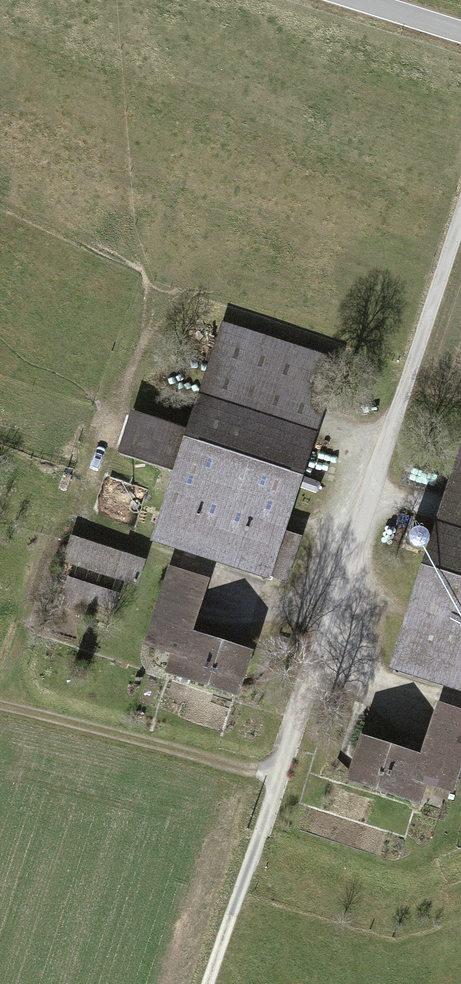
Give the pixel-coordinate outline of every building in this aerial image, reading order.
[(178,473),(155,542),(284,584),(301,530),(285,525),(321,416),(301,409),(320,349),(229,319),(191,435),(136,417),(123,456),(178,473)] [(392,666),(460,687),(460,437),(392,666)] [(81,543),(63,600),(110,615),(128,558),(81,543)] [(172,571),(146,649),(174,658),(169,673),(242,697),(253,662),(191,642),(210,583),(172,571)] [(348,787),(417,804),(421,788),(460,798),(460,721),(439,715),(427,761),(359,744),(348,787)]
